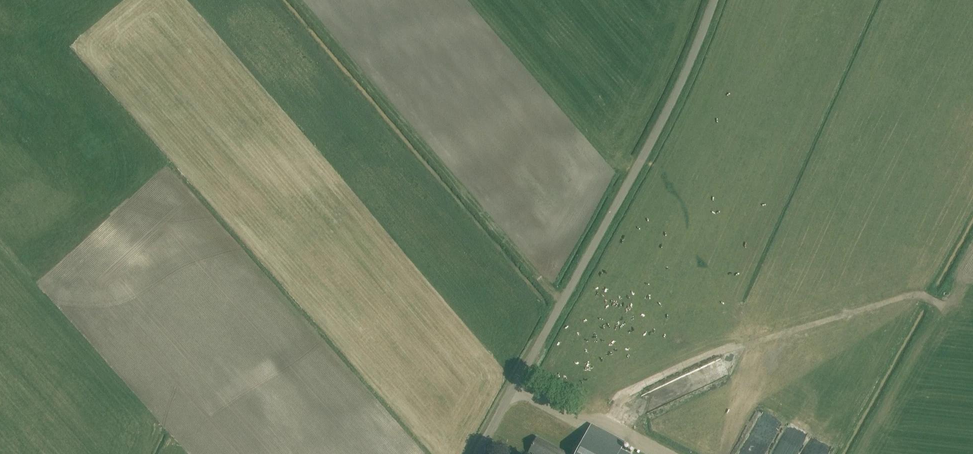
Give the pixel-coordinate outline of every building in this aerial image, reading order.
[(689,372),(694,388),(735,377),(730,360),(689,372)] [(619,453),(624,443),(591,425),(576,453),(621,453),(619,453)] [(803,436),(788,429),(778,453),(781,453),(795,453),(803,436)] [(532,453),(566,453),(537,438),(529,452),(532,453)] [(829,449),(811,441),(805,453),(827,453),(829,449)]
